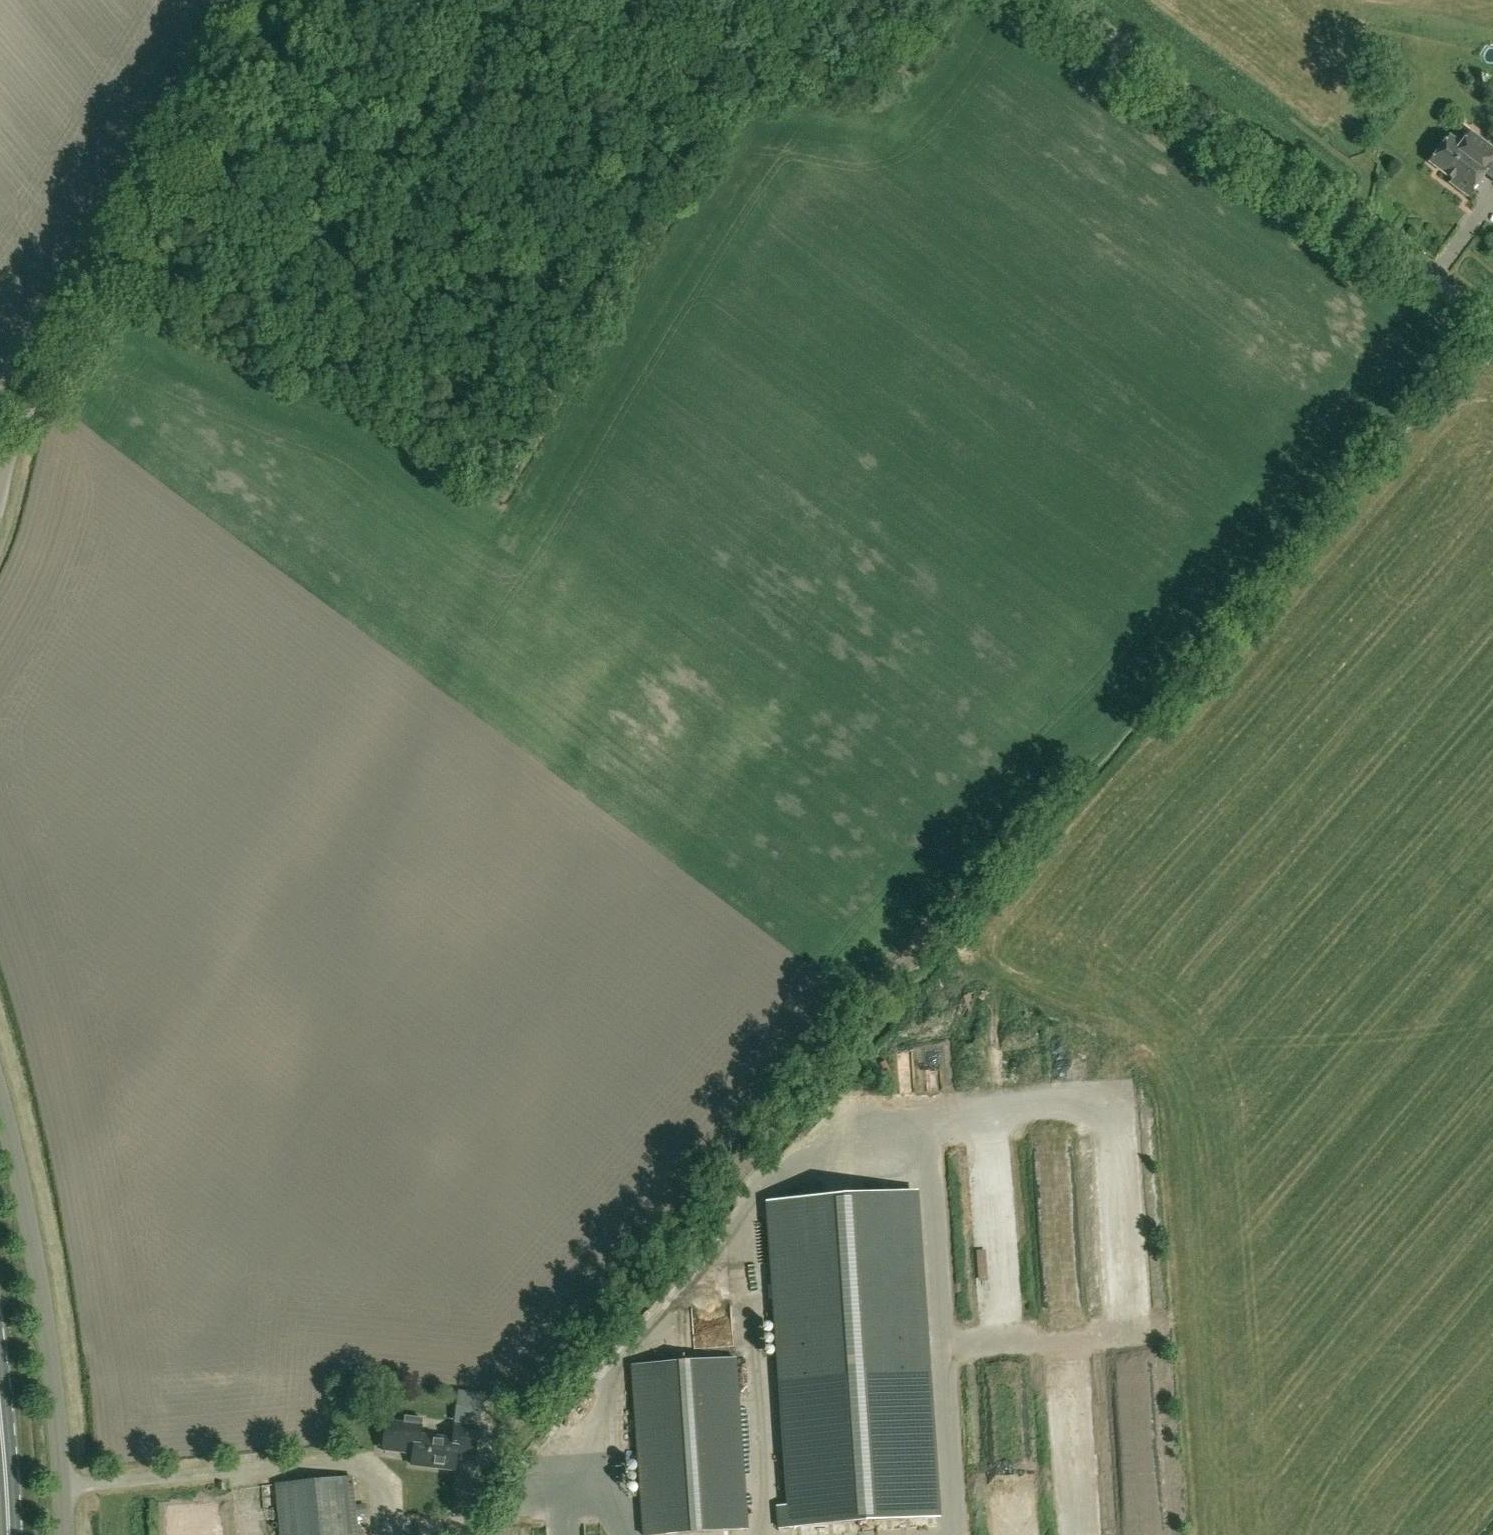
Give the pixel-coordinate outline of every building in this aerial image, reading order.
[(1451,183),(1467,196),(1491,164),(1463,143),(1461,146),(1450,137),(1449,139),(1444,140),(1440,146),(1440,150),(1430,163),(1453,181),(1451,183)] [(780,1506),(781,1526),(939,1516),(919,1192),(775,1201),(794,1505),(780,1506)] [(703,1346),(728,1345),(727,1318),(702,1319),(703,1346)] [(633,1364),(644,1534),(651,1534),(750,1528),(739,1356),(633,1364)] [(423,1425),(421,1425),(404,1423),(404,1422),(385,1420),(382,1451),(412,1454),(411,1464),(454,1469),(457,1452),(475,1455),(478,1429),(455,1426),(453,1439),(422,1435),(423,1425)] [(281,1534),(357,1534),(352,1477),(277,1484),(281,1534)] [(917,1519),(918,1530),(936,1528),(935,1517),(917,1519)]
